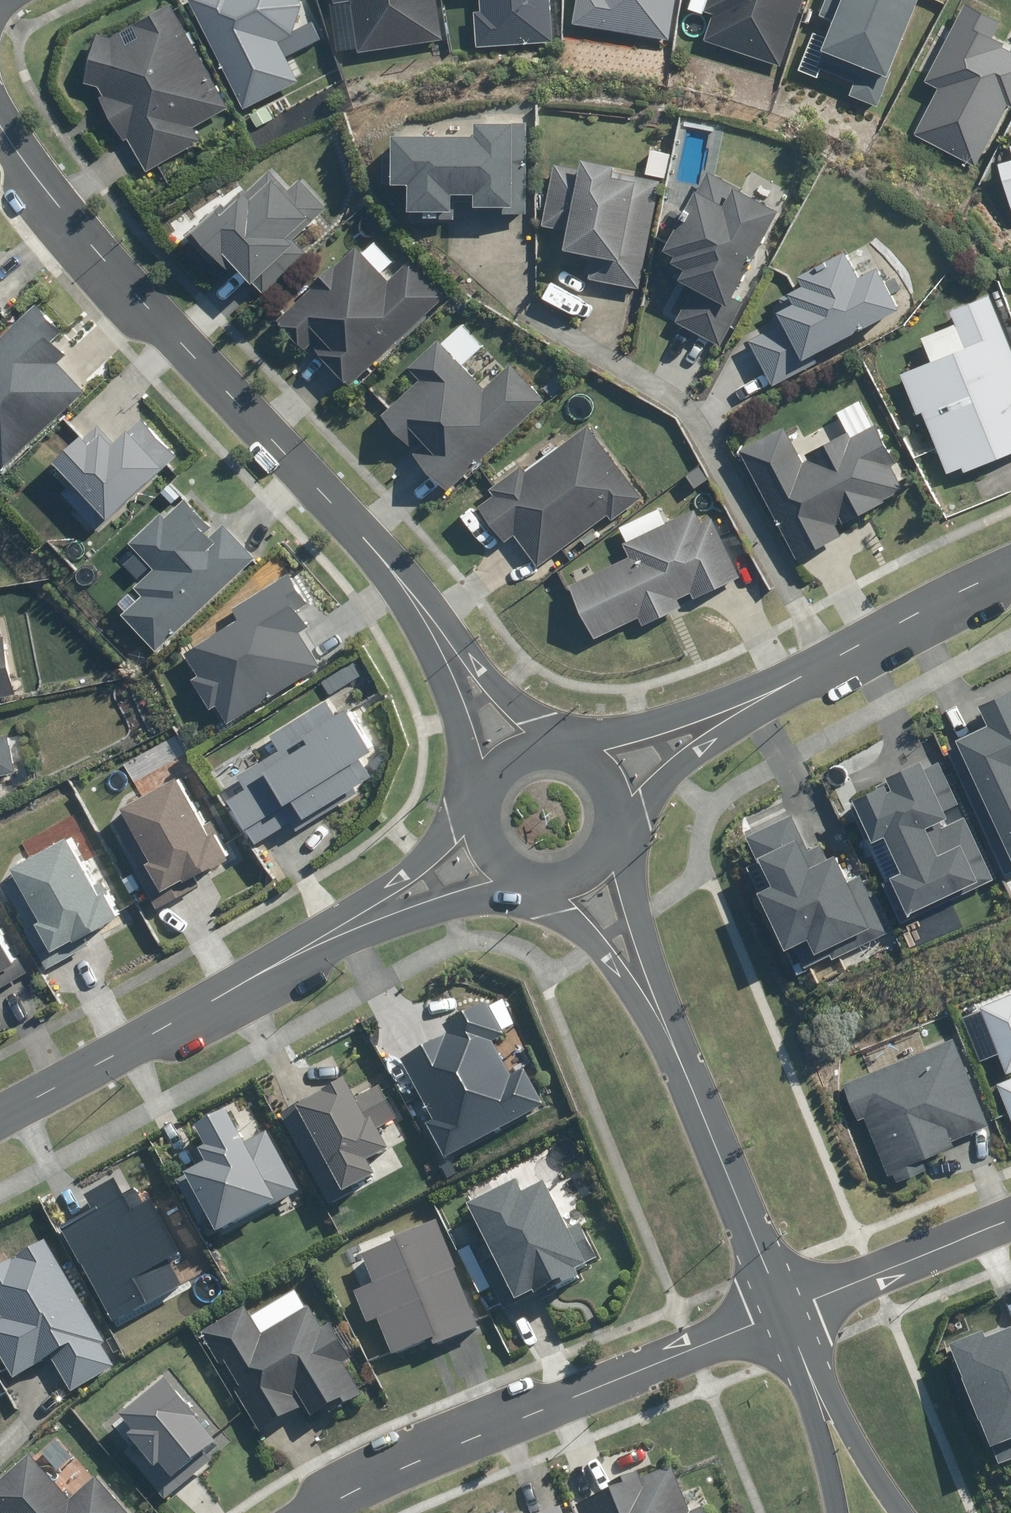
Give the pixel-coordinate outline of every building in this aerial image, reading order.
[(298,0),(188,0),(244,109),(299,80),(278,42),(291,34),(300,4),(298,0)] [(434,0),(327,0),(335,52),(355,49),(355,53),(440,39),(434,0)] [(553,42),(550,0),(477,0),(478,10),(472,11),(475,47),(553,42)] [(573,24),(671,39),(677,0),(576,0),(573,24)] [(704,11),(713,14),(704,41),(783,66),(805,0),(708,0),(704,11)] [(894,70),(919,0),(826,0),(820,17),(834,22),(824,49),(826,50),(819,67),(858,81),(853,96),(882,107),(896,70),(894,70)] [(977,0),(964,0),(952,29),(941,24),(918,77),(939,87),(931,105),(925,102),(911,134),(983,166),(1010,105),(1010,52),(1001,48),(1005,40),(994,35),(1004,12),(977,0)] [(146,172),(200,141),(193,128),(230,107),(169,3),(110,38),(95,33),(82,83),(97,87),(102,94),(98,97),(123,142),(127,139),(146,172)] [(524,213),(524,121),(470,121),(470,133),(387,133),(387,183),(404,183),(404,210),(449,210),(449,193),(471,193),(471,206),(473,206),(473,213),(524,213)] [(561,249),(593,255),(589,279),(640,288),(659,180),(611,171),(612,164),(578,158),(576,168),(551,163),(539,225),(565,230),(561,249)] [(999,162),(1010,199),(1010,158),(999,162)] [(250,187),(247,184),(224,206),(221,203),(186,237),(212,264),(217,258),(223,264),(229,259),(250,281),(251,280),(264,293),(307,252),(294,239),(327,206),(299,177),(289,187),(271,168),(250,187)] [(678,279),(692,286),(675,322),(723,345),(744,302),(733,297),(779,209),(706,171),(696,190),(694,188),(682,209),(670,203),(660,222),(672,229),(662,249),(673,255),(670,261),(683,268),(678,279)] [(303,346),(318,332),(326,340),(316,349),(352,385),(444,296),(408,260),(388,280),(356,246),(334,266),(332,264),(309,285),(311,287),(277,319),(303,346)] [(804,284),(781,296),(786,307),(778,311),(783,321),(750,338),(774,384),(818,361),(814,354),(902,307),(880,265),(859,276),(846,250),(798,275),(804,284)] [(922,413),(925,412),(952,472),(967,465),(970,472),(1010,454),(1010,334),(993,294),(949,313),(963,346),(903,372),(922,413)] [(0,359),(0,456),(11,467),(89,390),(61,363),(70,354),(56,339),(65,330),(39,304),(0,342),(0,358),(1,358),(0,359)] [(409,366),(421,379),(383,414),(410,443),(419,434),(428,443),(416,454),(451,490),(546,400),(511,363),(485,388),(438,339),(409,366)] [(144,417),(119,441),(102,423),(89,437),(86,434),(59,460),(78,481),(66,493),(103,530),(181,455),(144,417)] [(496,495),(482,506),(509,541),(518,534),(543,566),(611,514),(615,520),(646,496),(589,423),(527,471),(523,465),(492,489),(496,495)] [(788,426),(743,448),(800,558),(844,536),(837,523),(845,519),(847,522),(890,500),(889,498),(909,488),(897,465),(901,463),(881,423),(855,436),(852,431),(809,453),(812,459),(806,461),(788,426)] [(128,613),(163,650),(260,557),(227,524),(215,536),(210,532),(216,526),(189,498),(170,516),(166,511),(134,542),(159,568),(140,586),(148,594),(128,613)] [(632,555),(574,584),(600,637),(644,616),(648,624),(687,605),(683,598),(696,592),(699,598),(745,575),(741,568),(716,516),(706,521),(699,507),(672,520),(664,505),(623,526),(630,541),(626,543),(632,555)] [(328,663),(307,630),(315,625),(304,609),(314,603),(295,572),(238,607),(245,618),(192,651),(206,673),(199,677),(219,707),(225,703),(237,721),(328,663)] [(29,692),(21,654),(17,633),(0,636),(0,698),(29,692)] [(319,680),(328,695),(365,674),(357,659),(319,680)] [(1004,871),(1010,868),(1010,690),(978,705),(987,725),(954,740),(957,746),(947,751),(1004,871)] [(227,800),(254,845),(290,823),(295,832),(357,794),(354,788),(371,777),(359,759),(370,752),(345,711),(334,717),(325,702),(269,737),(277,751),(235,777),(243,790),(227,800)] [(12,796),(7,773),(29,769),(22,732),(0,737),(0,798),(12,796)] [(187,768),(130,800),(161,857),(158,859),(174,887),(194,876),(197,883),(249,854),(232,824),(229,825),(192,760),(185,765),(187,768)] [(881,882),(899,923),(994,881),(966,819),(942,829),(939,822),(947,819),(944,812),(959,805),(940,764),(925,771),(921,762),(886,778),(892,791),(886,794),(883,788),(852,801),(871,843),(883,838),(899,874),(881,882)] [(871,868),(860,873),(847,843),(837,848),(832,836),(817,843),(801,808),(750,831),(773,882),(764,886),(792,949),(801,945),(810,967),(835,956),(836,959),(882,939),(883,940),(900,933),(871,868)] [(8,876),(32,920),(29,922),(56,972),(104,945),(99,938),(142,915),(117,868),(111,871),(85,825),(20,861),(23,868),(8,876)] [(0,897),(0,997),(44,971),(0,897)] [(978,1006),(1005,1075),(1010,1072),(1010,993),(978,1006)] [(458,1151),(549,1098),(534,1074),(522,1081),(498,1039),(513,1030),(498,1004),(460,1026),(463,1033),(415,1061),(449,1120),(442,1124),(458,1151)] [(957,1137),(995,1123),(960,1036),(850,1079),(865,1117),(871,1115),(894,1172),(898,1171),(901,1178),(934,1165),(929,1154),(959,1143),(957,1137)] [(280,1112),(330,1202),(352,1191),(349,1186),(374,1173),(366,1158),(387,1147),(377,1129),(396,1118),(377,1084),(354,1096),(343,1077),(280,1112)] [(1010,1121),(1010,1077),(996,1083),(1010,1121)] [(210,1219),(217,1232),(299,1189),(268,1130),(243,1143),(225,1108),(195,1123),(205,1143),(197,1147),(203,1160),(183,1171),(185,1175),(176,1179),(200,1224),(210,1219)] [(58,1228),(109,1322),(180,1284),(168,1261),(182,1253),(152,1199),(143,1203),(134,1187),(123,1194),(114,1177),(83,1194),(92,1210),(58,1228)] [(523,1178),(470,1203),(495,1255),(482,1261),(507,1314),(539,1299),(544,1308),(559,1301),(556,1295),(586,1281),(584,1277),(599,1270),(595,1263),(602,1260),(593,1240),(586,1244),(556,1181),(531,1193),(523,1178)] [(382,1283),(362,1290),(375,1323),(385,1319),(399,1355),(438,1340),(440,1346),(486,1328),(462,1269),(465,1268),(445,1219),(369,1249),(382,1283)] [(70,1390),(114,1365),(102,1344),(106,1341),(47,1238),(0,1265),(0,1318),(1,1319),(0,1320),(0,1353),(14,1377),(51,1356),(70,1390)] [(369,1394),(351,1363),(360,1358),(339,1322),(332,1325),(322,1308),(320,1309),(319,1306),(272,1332),(256,1305),(211,1330),(270,1431),(312,1407),(304,1392),(321,1382),(335,1407),(348,1400),(350,1405),(369,1394)] [(958,1352),(994,1448),(1010,1441),(1010,1332),(958,1352)] [(245,1438),(182,1366),(124,1417),(131,1425),(122,1433),(135,1448),(128,1454),(171,1503),(245,1438)] [(79,1497),(41,1453),(0,1488),(0,1507),(5,1512),(137,1512),(104,1475),(79,1497)] [(625,1484),(612,1489),(613,1492),(577,1506),(580,1512),(704,1512),(702,1507),(689,1512),(672,1466),(640,1478),(638,1473),(623,1479),(625,1484)] [(561,1505),(539,1512),(564,1512),(561,1505)]
